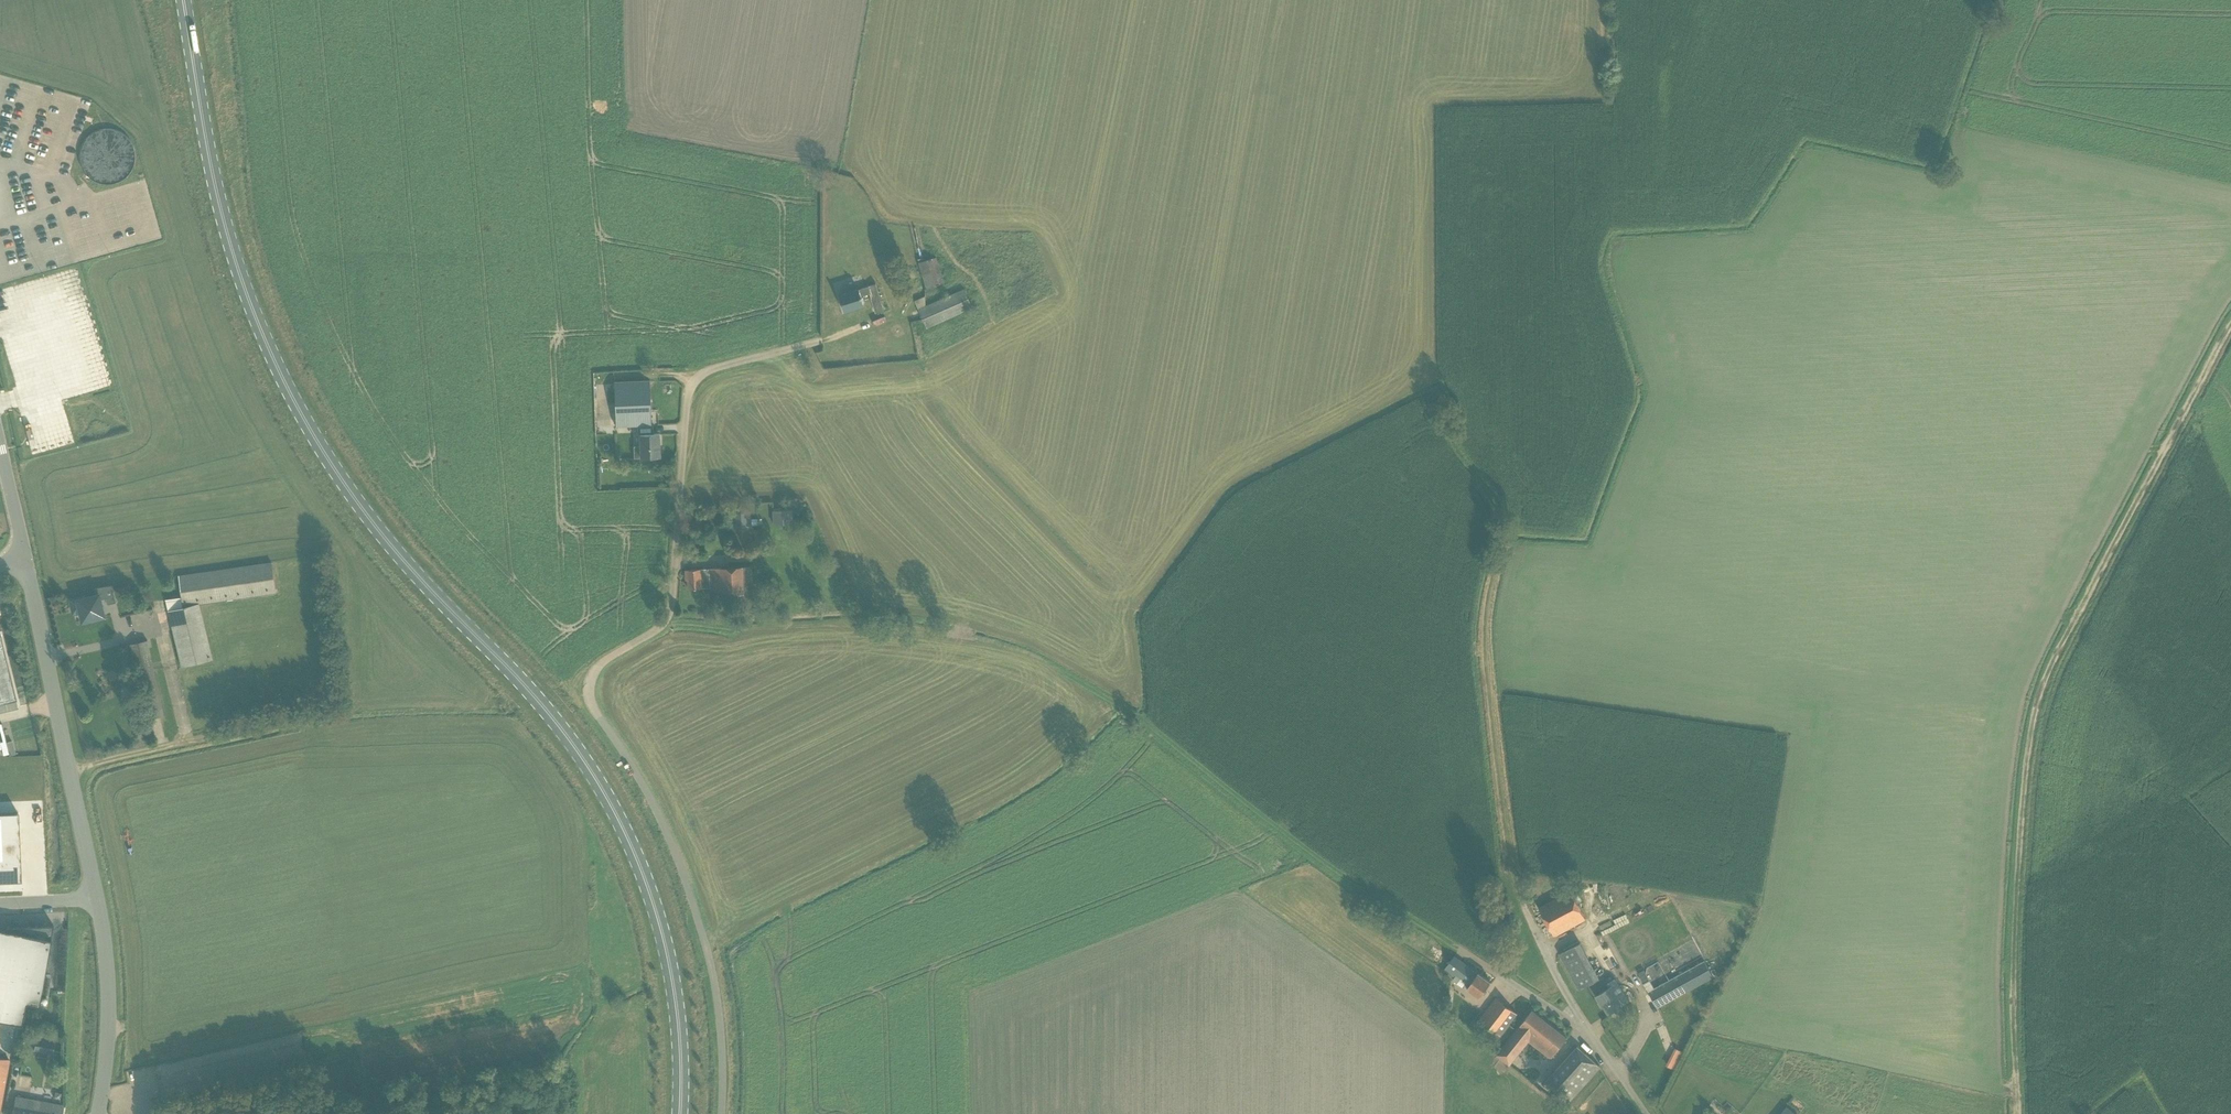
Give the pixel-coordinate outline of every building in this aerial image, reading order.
[(119,187),(138,143),(101,127),(97,135),(93,134),(84,153),(92,157),(90,163),(84,161),(80,170),(119,187)] [(935,257),(918,262),(926,288),(943,283),(935,257)] [(858,289),(838,295),(844,312),(863,305),(860,297),(871,294),(876,314),(883,312),(877,284),(859,290),(858,289)] [(926,329),(936,323),(972,308),(963,290),(918,310),(926,329)] [(650,381),(614,382),(616,427),(651,426),(650,381)] [(623,457),(633,458),(634,434),(624,434),(623,457)] [(660,458),(659,434),(639,435),(640,458),(660,458)] [(792,510),(772,511),(773,525),(793,524),(792,510)] [(730,514),(731,527),(752,526),(759,525),(760,524),(759,519),(759,518),(751,519),(751,513),(730,514)] [(199,604),(276,593),(272,562),(178,576),(181,597),(165,599),(167,611),(168,611),(199,604)] [(751,566),(685,570),(686,581),(688,581),(688,589),(709,588),(709,596),(753,593),(751,566)] [(94,588),(96,594),(70,600),(73,613),(80,612),(83,622),(106,616),(102,600),(105,599),(107,605),(116,603),(112,585),(94,588)] [(199,604),(168,611),(182,667),(212,659),(199,604)] [(164,632),(170,630),(164,611),(158,613),(164,632)] [(16,700),(0,635),(0,703),(16,700)] [(129,644),(139,689),(146,720),(163,716),(147,640),(129,644)] [(4,741),(1,726),(0,726),(0,755),(13,752),(10,740),(4,741)] [(0,813),(0,882),(20,881),(17,812),(0,813)] [(1543,893),(1534,898),(1534,899),(1554,936),(1585,919),(1565,881),(1543,893)] [(0,929),(0,1021),(20,1024),(24,1003),(37,1005),(53,925),(6,927),(5,930),(0,929)] [(1578,941),(1558,952),(1579,991),(1599,979),(1578,941)] [(1667,1003),(1725,971),(1716,955),(1654,989),(1644,970),(1638,973),(1657,1008),(1667,1003)] [(1444,970),(1445,971),(1455,978),(1453,980),(1462,987),(1463,986),(1466,982),(1461,979),(1470,968),(1454,956),(1444,970)] [(1470,968),(1461,979),(1466,982),(1463,986),(1480,997),(1491,982),(1478,973),(1470,968)] [(1607,983),(1610,987),(1596,996),(1600,1003),(1601,1003),(1608,1014),(1628,1001),(1614,979),(1607,983)] [(1496,998),(1490,1007),(1480,1020),(1500,1035),(1517,1014),(1496,998)] [(1532,1011),(1498,1053),(1497,1054),(1509,1064),(1529,1039),(1552,1057),(1566,1038),(1532,1011)] [(36,1039),(34,1050),(52,1053),(54,1042),(36,1039)] [(1545,1081),(1556,1091),(1568,1102),(1600,1067),(1577,1047),(1545,1081)] [(1670,1058),(1679,1062),(1684,1052),(1675,1048),(1670,1058)] [(8,1060),(0,1058),(0,1104),(8,1060)] [(11,1113),(62,1113),(64,1106),(15,1096),(11,1113)]
